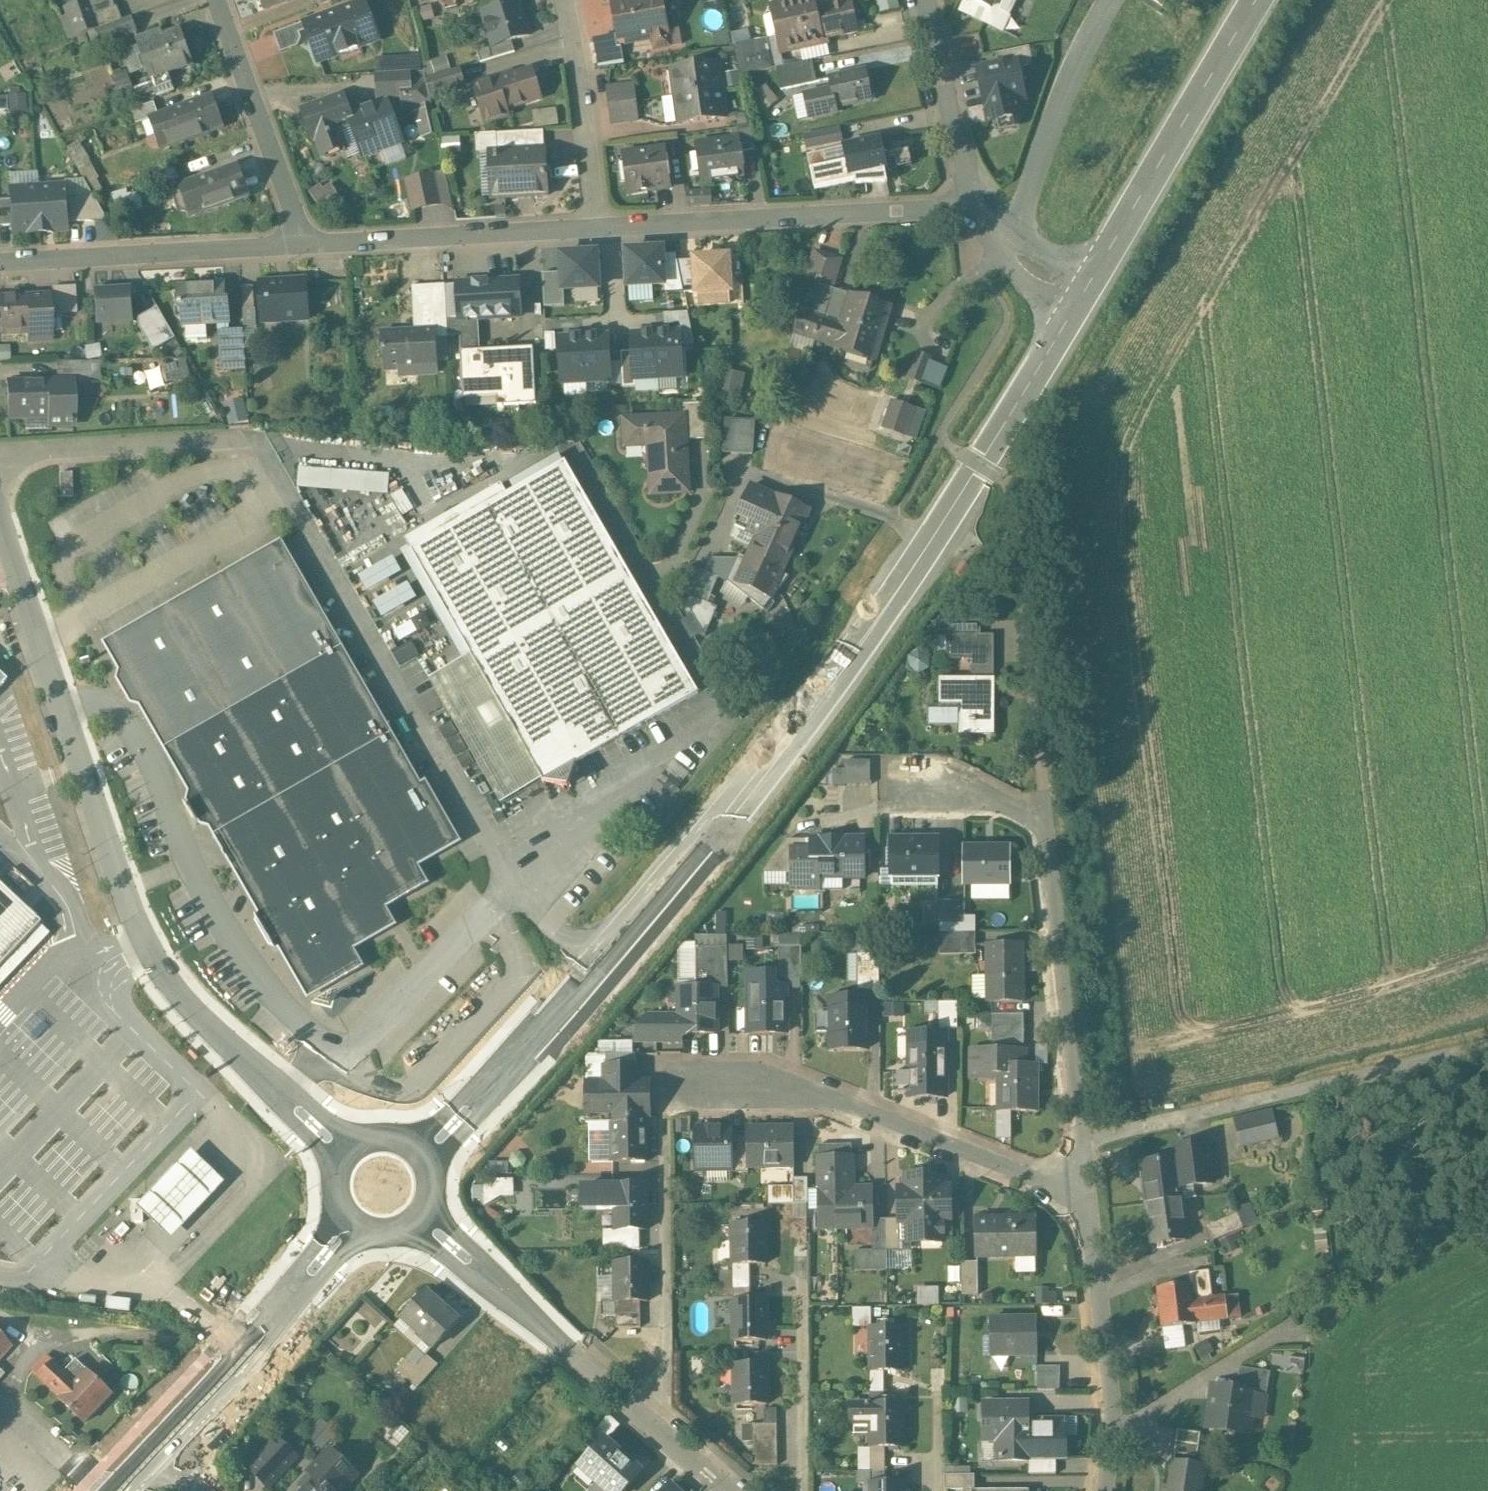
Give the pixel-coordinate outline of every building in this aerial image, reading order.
[(67,6),(77,37),(96,30),(122,20),(117,6),(96,14),(90,0),(84,0),(67,6)] [(265,10),(291,0),(262,0),(265,10)] [(612,3),(612,5),(618,40),(633,37),(633,36),(637,35),(638,40),(653,37),(655,49),(670,46),(662,0),(629,0),(612,3)] [(770,6),(771,8),(777,7),(787,51),(828,42),(827,38),(858,31),(852,1),(816,8),(814,0),(796,0),(770,6)] [(883,12),(903,8),(901,0),(881,0),(883,12)] [(961,11),(985,23),(996,0),(966,0),(961,11)] [(985,23),(1003,31),(1018,0),(996,0),(985,23)] [(520,1),(483,12),(494,47),(512,41),(530,35),(520,1)] [(341,9),(332,12),(333,15),(326,18),(326,17),(306,24),(305,24),(307,30),(318,61),(338,54),(339,56),(359,48),(359,46),(378,39),(365,2),(342,11),(341,9)] [(770,6),(765,17),(769,37),(761,39),(762,44),(764,53),(781,50),(781,53),(787,51),(777,7),(771,8),(770,6)] [(122,20),(96,30),(102,45),(136,32),(130,17),(122,20)] [(305,22),(274,34),(281,53),(298,46),(302,38),(299,33),(307,30),(305,24),(306,24),(305,22)] [(161,31),(137,40),(157,97),(174,90),(168,73),(193,65),(181,31),(163,37),(161,31)] [(494,47),(477,52),(481,63),(515,52),(512,41),(494,47)] [(762,44),(734,49),(740,75),(777,68),(784,66),(781,53),(781,50),(764,53),(762,44)] [(1017,55),(976,64),(988,120),(1023,112),(1019,98),(1026,96),(1017,55)] [(381,56),(381,66),(408,67),(408,57),(381,56)] [(784,66),(777,68),(781,89),(817,82),(812,60),(784,66)] [(699,66),(692,67),(690,67),(690,68),(673,70),(677,96),(721,90),(717,64),(701,66),(699,66)] [(459,70),(426,80),(427,83),(430,99),(464,88),(459,70)] [(512,72),(473,84),(486,123),(509,116),(507,110),(541,100),(532,70),(513,76),(512,72)] [(865,70),(830,78),(834,94),(810,99),(814,117),(842,111),(841,106),(872,99),(865,70)] [(427,83),(410,84),(410,72),(404,73),(405,96),(404,97),(404,105),(431,103),(430,99),(427,83)] [(126,73),(113,78),(119,95),(132,90),(126,73)] [(404,73),(377,74),(379,98),(404,97),(405,96),(404,73)] [(632,85),(609,88),(611,105),(635,102),(632,85)] [(771,105),(779,100),(771,86),(762,90),(771,105)] [(721,90),(677,96),(681,123),(697,121),(699,121),(699,120),(706,119),(706,120),(708,120),(708,119),(724,117),(721,90)] [(343,95),(302,110),(314,140),(316,139),(323,157),(346,148),(340,131),(353,126),(354,126),(346,105),(343,95)] [(212,96),(173,110),(179,126),(168,130),(173,144),(163,148),(160,149),(161,150),(224,128),(212,96)] [(387,102),(385,103),(363,112),(359,100),(346,105),(354,126),(353,126),(363,153),(364,155),(384,148),(383,145),(398,139),(399,142),(402,141),(401,139),(387,102)] [(154,102),(132,110),(137,124),(153,118),(159,116),(159,115),(154,102)] [(635,102),(611,105),(613,122),(637,119),(635,102)] [(559,107),(537,110),(539,123),(560,121),(559,107)] [(432,109),(418,113),(423,134),(437,131),(432,109)] [(173,110),(159,115),(159,116),(153,118),(163,148),(173,144),(168,130),(179,126),(173,110)] [(750,126),(738,128),(738,129),(732,129),(733,140),(739,139),(741,152),(742,152),(755,150),(750,126)] [(839,127),(804,134),(807,149),(843,142),(839,127)] [(544,131),(496,134),(497,153),(545,150),(544,131)] [(847,163),(811,170),(815,189),(857,180),(856,176),(887,169),(880,138),(843,146),(847,163)] [(733,140),(697,145),(702,184),(713,182),(713,183),(715,182),(721,181),(721,182),(723,181),(744,178),(743,166),(744,166),(743,164),(741,154),(742,153),(742,152),(741,152),(739,139),(733,140)] [(665,149),(623,155),(629,194),(639,192),(639,193),(641,192),(641,191),(647,191),(647,192),(649,191),(671,188),(669,175),(670,175),(669,173),(668,164),(668,163),(668,162),(667,162),(665,149)] [(497,153),(489,153),(492,199),(549,196),(546,150),(545,150),(497,153)] [(83,151),(73,156),(81,170),(91,164),(83,151)] [(91,164),(81,170),(89,184),(99,178),(91,164)] [(238,165),(196,180),(197,183),(206,208),(208,211),(249,196),(238,165)] [(175,167),(155,174),(158,185),(179,177),(175,167)] [(373,173),(367,171),(361,176),(363,183),(369,185),(374,180),(373,173)] [(434,176),(407,182),(413,209),(440,203),(434,176)] [(197,183),(180,189),(189,214),(206,208),(197,183)] [(66,196),(66,186),(38,187),(40,232),(68,230),(68,222),(66,196)] [(38,187),(10,189),(12,225),(12,233),(40,232),(38,187)] [(327,188),(321,192),(318,188),(311,193),(323,211),(337,201),(327,188)] [(135,194),(127,195),(123,191),(112,194),(117,210),(136,209),(135,194)] [(93,195),(66,196),(68,222),(108,220),(93,195)] [(0,200),(0,226),(12,225),(10,199),(0,200)] [(665,247),(625,249),(628,289),(667,287),(665,247)] [(601,248),(562,251),(564,290),(603,288),(601,248)] [(840,259),(815,251),(807,281),(832,288),(840,259)] [(733,253),(693,255),(694,259),(695,291),(696,295),(698,294),(731,293),(735,292),(733,253)] [(694,259),(678,260),(685,292),(695,291),(694,259)] [(518,280),(505,281),(507,317),(520,316),(518,280)] [(307,281),(259,283),(261,322),(309,319),(307,281)] [(505,281),(455,284),(457,320),(478,319),(507,317),(505,281)] [(478,319),(457,320),(455,284),(445,285),(448,336),(460,335),(461,351),(480,350),(478,319)] [(224,285),(177,288),(178,309),(181,309),(182,325),(206,323),(230,322),(228,301),(225,301),(224,285)] [(445,285),(412,286),(415,332),(436,331),(436,339),(448,338),(448,336),(445,285)] [(75,286),(52,287),(53,314),(76,313),(75,286)] [(104,289),(93,290),(95,324),(133,322),(131,288),(118,289),(118,286),(104,287),(104,289)] [(253,286),(241,286),(243,309),(255,309),(253,286)] [(698,294),(699,305),(731,303),(731,293),(698,294)] [(0,298),(0,330),(3,330),(3,334),(28,333),(29,341),(50,340),(48,296),(0,298)] [(889,309),(851,297),(843,324),(836,346),(874,358),(889,309)] [(158,307),(139,318),(139,327),(153,352),(176,339),(158,307)] [(802,311),(795,334),(836,346),(843,324),(802,311)] [(206,323),(186,325),(187,340),(207,339),(206,323)] [(244,329),(218,331),(220,371),(246,369),(244,329)] [(415,332),(382,334),(383,354),(385,354),(386,370),(417,368),(417,374),(438,373),(436,339),(436,331),(415,332)] [(680,332),(657,333),(659,376),(682,374),(680,332)] [(657,333),(635,334),(636,351),(637,377),(659,376),(657,333)] [(607,337),(584,338),(587,380),(609,379),(607,337)] [(584,338),(562,339),(564,381),(587,380),(584,338)] [(13,344),(0,344),(0,359),(13,359),(13,344)] [(480,350),(461,351),(463,391),(497,389),(498,406),(536,404),(533,348),(480,350)] [(636,351),(622,352),(624,386),(637,386),(637,377),(636,351)] [(942,388),(951,366),(920,353),(910,375),(942,388)] [(162,366),(167,383),(193,376),(189,359),(162,366)] [(89,362),(56,362),(56,385),(72,384),(90,384),(89,362)] [(723,394),(743,398),(748,373),(728,369),(723,394)] [(49,383),(7,384),(8,418),(49,417),(50,417),(50,401),(72,401),(72,384),(56,385),(50,385),(49,383)] [(919,440),(930,410),(894,397),(883,427),(919,440)] [(232,424),(251,423),(250,399),(231,400),(232,424)] [(73,426),(72,401),(50,401),(50,417),(49,417),(49,426),(73,426)] [(707,403),(683,404),(683,416),(685,416),(686,440),(709,439),(707,403)] [(683,416),(624,419),(626,447),(644,446),(649,440),(656,439),(662,445),(663,450),(653,461),(654,479),(651,483),(651,495),(689,493),(686,440),(685,416),(683,416)] [(756,453),(757,420),(727,420),(727,453),(756,453)] [(698,693),(565,462),(508,495),(502,484),(405,539),(411,550),(475,661),(431,685),(501,805),(698,693)] [(300,467),(300,488),(391,491),(391,470),(300,467)] [(71,473),(59,473),(60,497),(72,497),(71,473)] [(735,516),(749,523),(744,533),(756,538),(775,494),(752,484),(735,516)] [(756,538),(736,582),(773,598),(812,512),(775,494),(756,538)] [(175,540),(195,533),(192,523),(172,530),(175,540)] [(453,840),(282,542),(109,641),(121,660),(131,677),(122,682),(131,698),(140,693),(150,710),(150,711),(157,723),(170,747),(171,746),(201,798),(192,803),(201,820),(210,815),(270,920),(262,925),(271,941),(280,936),(310,990),(355,964),(345,947),(387,923),(377,905),(419,881),(410,864),(453,840)] [(394,558),(358,576),(366,592),(402,574),(394,558)] [(718,579),(689,567),(679,591),(708,603),(718,579)] [(381,618),(417,602),(410,585),(373,602),(381,618)] [(414,620),(396,628),(402,640),(420,631),(414,620)] [(980,620),(946,621),(946,635),(980,634),(980,620)] [(946,621),(935,621),(924,637),(946,637),(946,635),(946,621)] [(980,634),(946,635),(946,637),(946,659),(970,659),(970,678),(994,678),(994,635),(981,635),(980,634)] [(413,640),(395,652),(404,665),(422,654),(413,640)] [(970,678),(939,678),(939,706),(959,706),(959,720),(959,735),(994,735),(994,678),(970,678)] [(959,706),(939,706),(929,706),(929,720),(959,720),(959,706)] [(847,768),(834,769),(834,784),(874,783),(873,758),(847,759),(847,768)] [(818,839),(786,840),(763,872),(790,872),(790,888),(820,888),(820,877),(818,877),(818,839)] [(864,839),(818,839),(818,877),(843,877),(864,877),(864,839)] [(937,839),(891,839),(892,886),(938,886),(937,839)] [(1009,847),(964,847),(964,884),(1009,884),(1009,847)] [(843,877),(820,877),(820,888),(820,889),(843,889),(843,877)] [(39,923),(0,886),(0,965),(39,923)] [(823,892),(788,893),(788,911),(823,910),(823,892)] [(965,900),(951,901),(952,925),(965,925),(965,917),(965,900)] [(951,901),(937,901),(937,904),(937,925),(939,925),(952,925),(951,901)] [(925,925),(937,925),(937,904),(924,904),(925,925)] [(952,925),(939,925),(940,933),(975,932),(975,917),(965,917),(965,925),(952,925)] [(940,933),(940,955),(976,954),(975,932),(940,933)] [(1022,945),(987,945),(988,1002),(1023,1002),(1022,945)] [(801,946),(784,946),(784,978),(801,978),(801,946)] [(715,987),(714,947),(696,947),(696,987),(715,987)] [(728,987),(727,947),(714,947),(715,987),(716,987),(728,987)] [(879,954),(858,954),(858,990),(879,990),(879,954)] [(987,975),(975,975),(975,997),(987,997),(987,975)] [(786,986),(748,987),(749,1033),(786,1032),(786,986)] [(696,987),(680,987),(680,1016),(680,1033),(681,1033),(716,1033),(716,987),(715,987),(696,987)] [(867,999),(831,999),(831,1049),(867,1048),(867,999)] [(957,1002),(945,1002),(945,1029),(957,1029),(957,1002)] [(1023,1014),(991,1015),(992,1044),(1024,1044),(1023,1014)] [(680,1016),(649,1016),(635,1029),(636,1041),(681,1041),(681,1033),(680,1033),(680,1016)] [(946,1033),(910,1033),(910,1079),(946,1079),(946,1033)] [(1024,1050),(972,1050),(971,1073),(988,1073),(988,1077),(999,1077),(999,1065),(1024,1065),(1024,1050)] [(636,1054),(606,1054),(606,1084),(590,1084),(586,1085),(586,1122),(612,1122),(612,1162),(646,1162),(646,1116),(650,1116),(650,1083),(636,1083),(636,1054)] [(606,1054),(589,1054),(590,1084),(606,1084),(606,1054)] [(1024,1065),(999,1065),(999,1077),(999,1111),(1037,1111),(1037,1065),(1024,1065)] [(1232,1120),(1239,1150),(1278,1141),(1270,1111),(1232,1120)] [(793,1128),(747,1129),(747,1137),(748,1167),(794,1166),(793,1128)] [(731,1129),(696,1129),(697,1169),(730,1169),(731,1169),(731,1137),(731,1129)] [(747,1137),(731,1137),(731,1169),(730,1169),(730,1173),(748,1173),(748,1167),(747,1137)] [(852,1144),(819,1145),(819,1158),(852,1157),(852,1144)] [(1169,1149),(1170,1161),(1176,1160),(1176,1162),(1209,1158),(1208,1144),(1169,1149)] [(191,1149),(137,1207),(172,1240),(226,1182),(191,1149)] [(1209,1158),(1176,1162),(1179,1183),(1221,1178),(1225,1178),(1222,1156),(1209,1158)] [(819,1158),(819,1190),(845,1189),(844,1180),(853,1171),(852,1157),(819,1158)] [(1170,1161),(1143,1164),(1148,1204),(1181,1200),(1180,1195),(1179,1183),(1176,1162),(1176,1160),(1170,1161)] [(928,1179),(928,1175),(906,1176),(907,1188),(899,1188),(900,1218),(900,1222),(901,1242),(943,1241),(943,1221),(950,1221),(949,1187),(942,1187),(942,1179),(928,1179)] [(489,1196),(515,1197),(516,1179),(490,1178),(489,1196)] [(808,1178),(793,1178),(793,1204),(808,1204),(808,1178)] [(1221,1178),(1200,1181),(1201,1192),(1202,1195),(1223,1192),(1221,1178)] [(1180,1195),(1201,1192),(1200,1181),(1179,1183),(1180,1195)] [(615,1220),(615,1186),(589,1187),(589,1220),(615,1220)] [(647,1186),(615,1186),(615,1220),(615,1230),(647,1230),(647,1186)] [(845,1194),(845,1189),(819,1190),(820,1229),(872,1228),(872,1219),(872,1189),(853,1189),(853,1194),(845,1194)] [(142,1200),(131,1200),(132,1222),(143,1222),(143,1212),(142,1200)] [(1148,1204),(1147,1204),(1152,1245),(1186,1241),(1181,1200),(1148,1204)] [(1237,1214),(1207,1226),(1213,1241),(1243,1229),(1237,1214)] [(900,1218),(885,1219),(886,1251),(901,1250),(901,1242),(900,1222),(900,1218)] [(885,1219),(872,1219),(872,1228),(872,1251),(886,1251),(885,1219)] [(1035,1254),(1035,1219),(976,1220),(977,1256),(1035,1254)] [(765,1224),(733,1225),(733,1265),(750,1264),(765,1264),(765,1224)] [(1020,1269),(1038,1270),(1038,1259),(1021,1258),(1020,1269)] [(647,1262),(615,1262),(616,1301),(616,1302),(640,1302),(648,1301),(647,1262)] [(978,1262),(962,1262),(962,1295),(978,1294),(978,1262)] [(751,1288),(750,1264),(733,1265),(734,1289),(751,1288)] [(1209,1271),(1189,1273),(1190,1284),(1191,1284),(1193,1301),(1212,1299),(1209,1271)] [(1190,1284),(1158,1288),(1163,1328),(1196,1324),(1196,1323),(1193,1301),(1191,1284),(1190,1284)] [(942,1304),(942,1286),(920,1286),(920,1304),(942,1304)] [(751,1288),(734,1289),(734,1300),(751,1300),(751,1288)] [(1062,1291),(1037,1291),(1037,1304),(1062,1303),(1062,1291)] [(458,1321),(426,1292),(402,1318),(434,1348),(458,1321)] [(1236,1296),(1225,1298),(1228,1319),(1239,1318),(1236,1296)] [(1212,1299),(1193,1301),(1196,1323),(1228,1319),(1225,1298),(1225,1297),(1212,1299)] [(751,1300),(734,1300),(734,1341),(766,1340),(766,1300),(751,1300)] [(616,1301),(601,1301),(601,1315),(616,1315),(616,1302),(616,1301)] [(640,1302),(616,1302),(616,1315),(640,1315),(640,1302)] [(873,1326),(873,1307),(856,1307),(856,1326),(873,1326)] [(640,1315),(616,1315),(616,1328),(640,1328),(640,1315)] [(1037,1355),(1037,1318),(990,1319),(991,1356),(992,1356),(992,1350),(1008,1349),(1008,1355),(1037,1355)] [(903,1327),(870,1327),(871,1371),(885,1371),(903,1371),(903,1327)] [(10,1346),(0,1336),(0,1357),(10,1346)] [(64,1370),(53,1360),(47,1355),(32,1370),(38,1376),(60,1398),(59,1399),(84,1423),(112,1393),(88,1370),(87,1370),(75,1359),(64,1370)] [(417,1364),(405,1378),(417,1389),(438,1365),(426,1355),(417,1364)] [(409,1357),(396,1370),(405,1378),(417,1364),(409,1357)] [(767,1404),(767,1364),(735,1364),(735,1404),(767,1404)] [(1060,1366),(1037,1366),(1037,1390),(1060,1390),(1060,1366)] [(1270,1372),(1239,1367),(1236,1390),(1256,1393),(1255,1394),(1266,1396),(1270,1372)] [(885,1371),(871,1371),(871,1391),(885,1391),(885,1371)] [(1236,1390),(1214,1387),(1208,1428),(1246,1434),(1249,1418),(1252,1419),(1255,1394),(1256,1393),(1236,1390)] [(871,1403),(854,1403),(854,1422),(871,1422),(871,1403)] [(903,1403),(871,1403),(871,1422),(871,1447),(886,1447),(903,1447),(903,1403)] [(1028,1403),(982,1403),(983,1441),(1001,1441),(1029,1441),(1029,1418),(1028,1403)] [(777,1409),(765,1409),(765,1424),(777,1423),(777,1409)] [(1065,1418),(1029,1418),(1029,1441),(1029,1459),(1056,1459),(1065,1459),(1065,1418)] [(765,1424),(752,1424),(753,1439),(777,1439),(777,1423),(765,1424)] [(321,1425),(312,1437),(323,1446),(333,1434),(321,1425)] [(1200,1433),(1178,1430),(1176,1442),(1198,1445),(1200,1433)] [(604,1438),(580,1465),(597,1480),(596,1482),(606,1490),(624,1490),(641,1472),(604,1438)] [(296,1457),(277,1439),(248,1469),(267,1488),(296,1457)] [(777,1439),(753,1439),(753,1452),(777,1452),(777,1439)] [(1029,1441),(1001,1441),(1001,1457),(1000,1457),(1000,1458),(996,1458),(996,1461),(1028,1461),(1028,1459),(1029,1459),(1029,1441)] [(1198,1445),(1176,1442),(1174,1453),(1196,1456),(1198,1445)] [(886,1447),(871,1447),(871,1472),(886,1472),(886,1447)] [(309,1473),(315,1478),(304,1490),(305,1490),(341,1490),(356,1475),(330,1450),(309,1473)] [(777,1465),(777,1452),(753,1452),(753,1465),(777,1465)] [(1029,1459),(1028,1459),(1028,1461),(1028,1475),(1056,1475),(1056,1459),(1029,1459)] [(1173,1461),(1169,1486),(1163,1486),(1162,1490),(1197,1490),(1200,1467),(1204,1467),(1204,1465),(1173,1461)] [(974,1475),(945,1475),(945,1490),(963,1490),(974,1489),(974,1475)] [(871,1483),(871,1490),(903,1490),(903,1483),(871,1483)]
